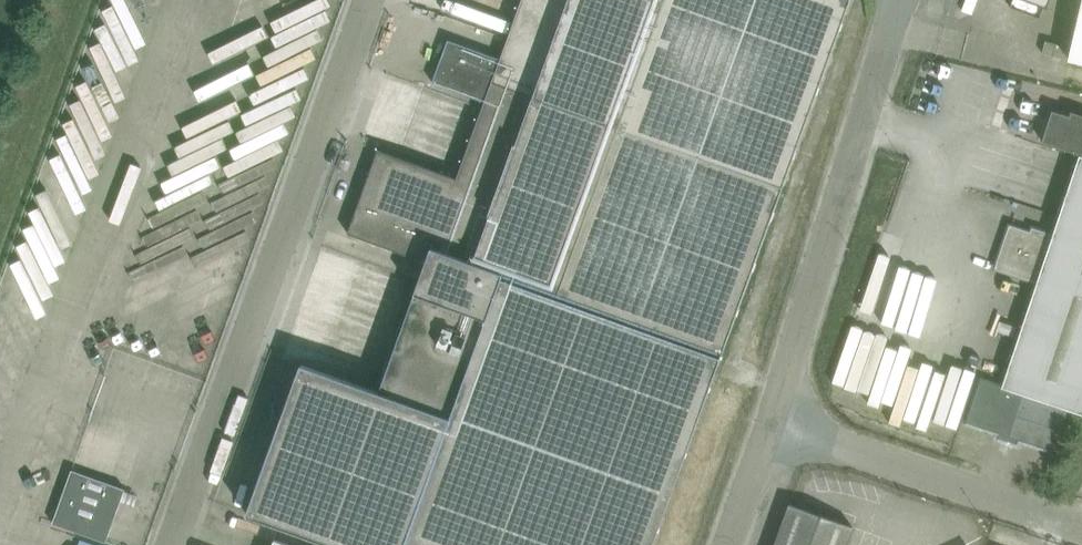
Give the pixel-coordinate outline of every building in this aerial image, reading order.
[(851,0),(522,0),(501,59),(448,40),(433,83),(485,102),(457,178),(378,150),(348,234),(427,262),(380,392),(302,364),(248,515),(331,544),(655,544),(851,0)] [(1069,59),(1081,62),(1081,7),(1069,59)] [(1064,58),(1066,46),(1046,41),(1043,53),(1064,58)] [(1080,154),(1081,155),(1081,115),(1071,112),(1070,116),(1053,110),(1042,142),(1080,154)] [(1080,154),(1052,239),(1041,235),(1042,231),(1032,228),(1031,232),(1010,225),(995,268),(1037,282),(1003,386),(981,379),(967,422),(1001,433),(1000,438),(1017,444),(1019,440),(1052,451),(1067,409),(1081,414),(1081,155),(1080,154)] [(54,523),(106,542),(139,450),(87,431),(54,523)] [(790,504),(775,544),(846,544),(853,526),(790,504)]
